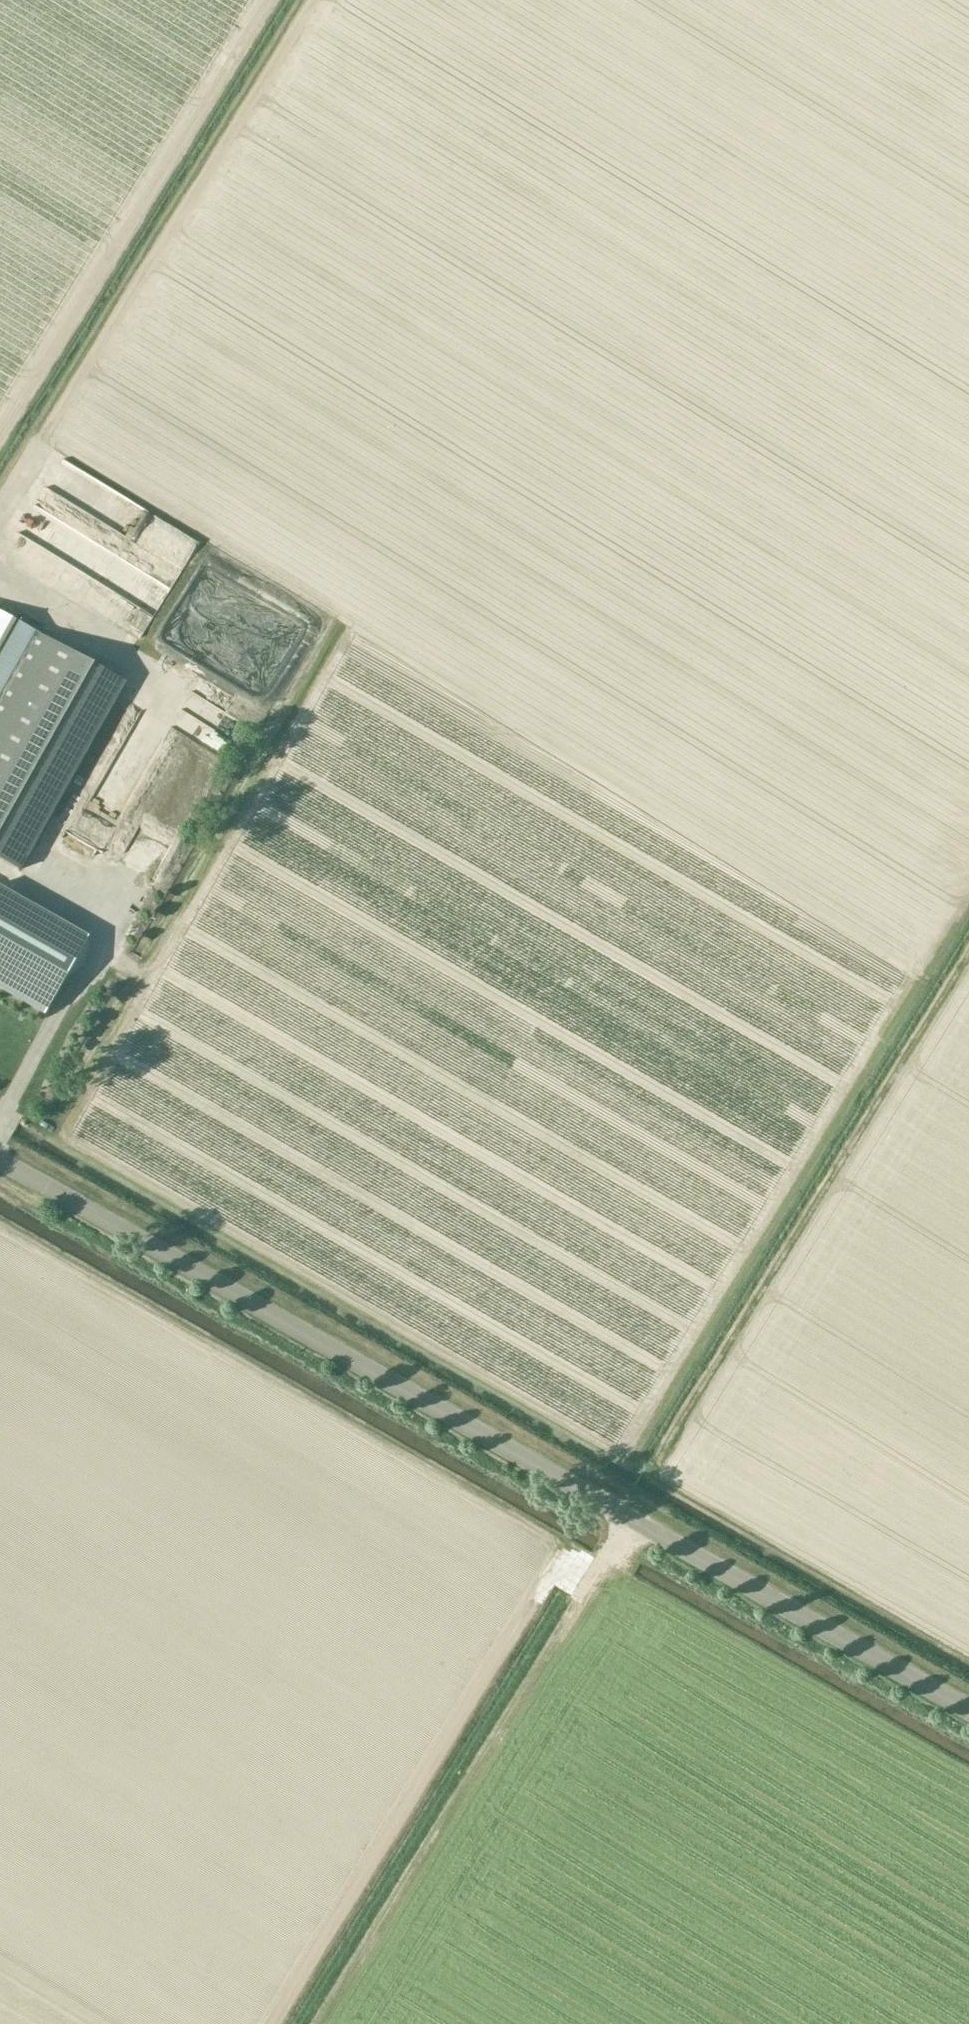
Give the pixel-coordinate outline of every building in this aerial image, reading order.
[(50,640),(0,612),(0,729),(50,640)] [(0,729),(0,860),(18,870),(123,681),(50,640),(0,729)] [(42,1013),(86,936),(0,888),(0,989),(42,1013)]
